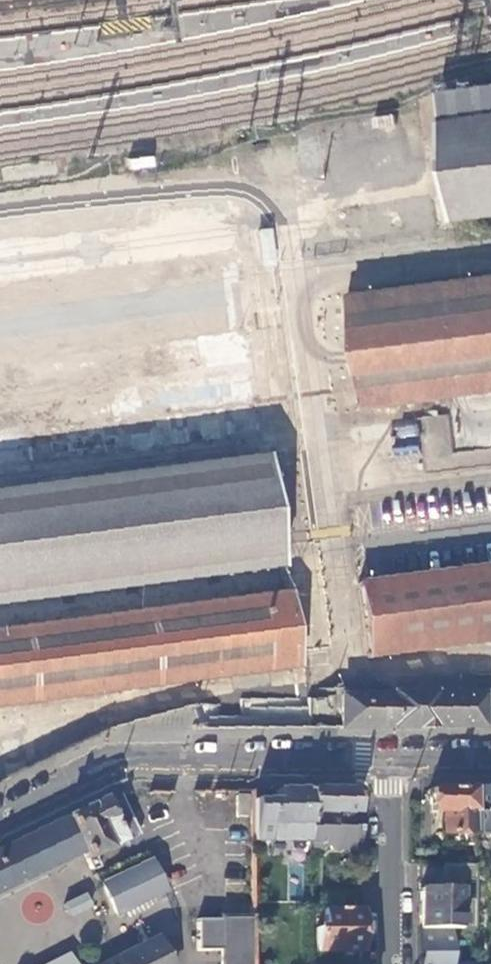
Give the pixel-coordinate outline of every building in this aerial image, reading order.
[(462,220),(490,216),(490,82),(441,89),(449,125),(462,220)] [(4,183),(61,172),(58,157),(1,168),(4,183)] [(241,192),(136,202),(134,182),(0,195),(0,465),(166,448),(164,426),(191,423),(192,442),(265,434),(241,192)] [(352,293),(352,294),(347,295),(350,315),(340,317),(342,329),(356,327),(367,408),(490,392),(490,275),(352,293)] [(424,415),(425,467),(452,467),(452,415),(424,415)] [(281,568),(278,548),(272,504),(266,456),(0,490),(0,605),(281,568)] [(355,583),(366,657),(490,640),(490,564),(355,583)] [(295,667),(284,592),(0,628),(0,705),(295,667)] [(482,728),(483,725),(483,694),(433,694),(432,691),(391,691),(390,694),(339,694),(339,727),(389,727),(389,729),(433,729),(434,727),(482,728)] [(490,837),(490,786),(470,787),(472,831),(490,831),(490,837)] [(472,831),(470,787),(429,788),(430,812),(441,812),(442,844),(473,844),(472,831)] [(355,788),(308,789),(308,840),(308,844),(326,845),(328,848),(359,848),(359,819),(355,819),(350,819),(350,814),(355,814),(355,788)] [(308,840),(308,789),(275,789),(275,799),(250,800),(251,840),(308,840)] [(82,850),(92,870),(100,866),(94,854),(123,840),(114,822),(118,820),(120,826),(132,820),(117,791),(34,832),(0,849),(0,891),(82,850)] [(245,794),(233,794),(233,815),(245,815),(245,794)] [(139,834),(132,820),(120,826),(118,820),(114,822),(123,840),(124,842),(139,834)] [(149,861),(101,885),(116,913),(163,889),(149,861)] [(449,878),(474,878),(474,862),(448,862),(449,878)] [(460,887),(419,887),(420,928),(450,928),(460,928),(460,887)] [(359,909),(359,893),(331,893),(331,909),(359,909)] [(84,894),(63,904),(69,916),(90,906),(84,894)] [(359,909),(331,909),(324,909),(324,929),(316,929),(316,952),(359,952),(359,909)] [(252,919),(196,920),(196,951),(221,951),(221,960),(253,959),(252,919)] [(450,928),(420,928),(420,963),(452,963),(450,928)] [(156,937),(118,957),(120,961),(122,963),(170,963),(156,937)]
